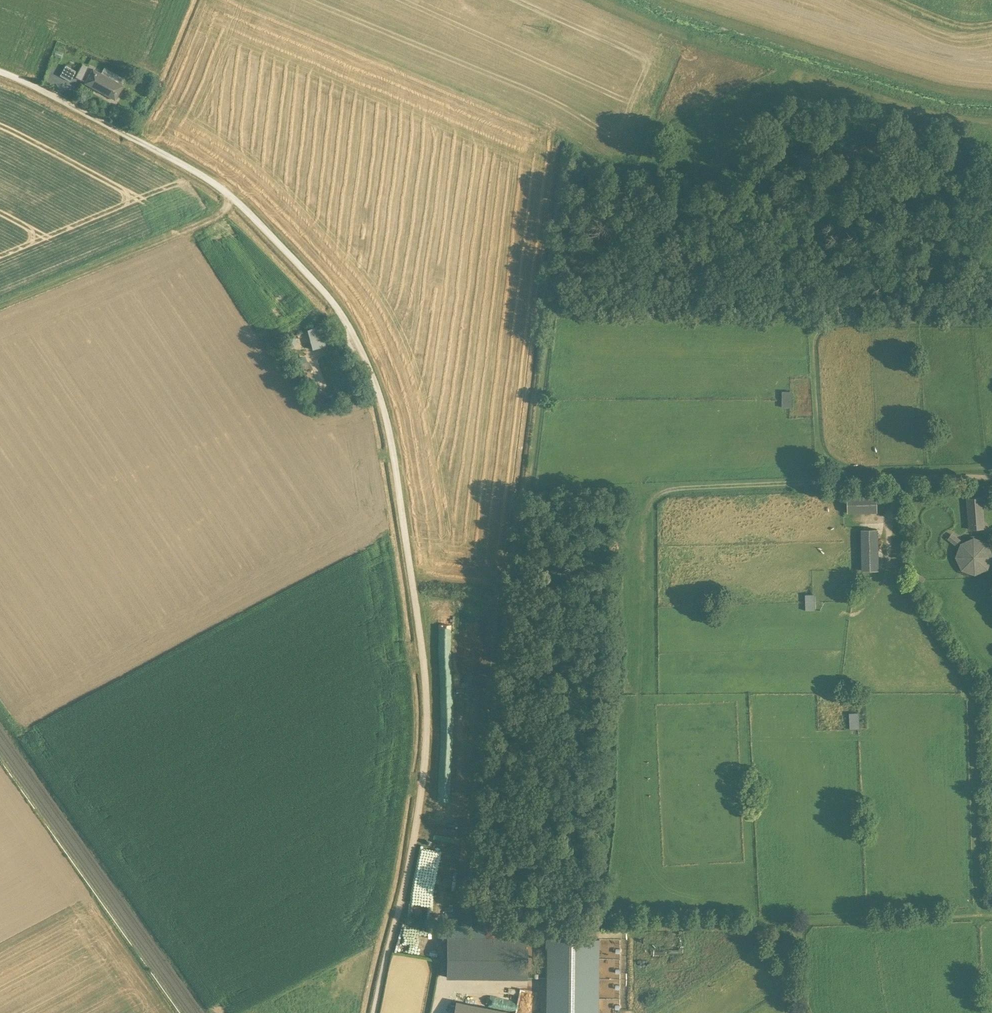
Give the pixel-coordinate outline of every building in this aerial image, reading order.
[(83,79),(88,65),(81,63),(76,76),(83,79)] [(76,71),(65,65),(60,75),(70,81),(76,71)] [(115,81),(93,68),(86,82),(107,94),(115,81)] [(325,344),(320,324),(307,329),(312,347),(325,344)] [(791,406),(791,390),(782,390),(782,406),(791,406)] [(877,495),(847,495),(847,512),(877,512),(877,495)] [(985,497),(966,498),(968,531),(987,530),(985,497)] [(878,530),(861,530),(861,571),(878,571),(878,530)] [(952,534),(947,539),(957,549),(954,559),(960,572),(976,577),(990,570),(991,564),(991,552),(987,543),(973,537),(961,541),(952,534)] [(815,595),(805,596),(806,613),(816,613),(815,595)] [(860,714),(850,713),(849,731),(859,731),(860,714)] [(528,926),(447,925),(447,977),(526,978),(528,926)] [(546,938),(545,1012),(597,1012),(598,939),(546,938)] [(455,1002),(453,1012),(514,1012),(455,1002)]
